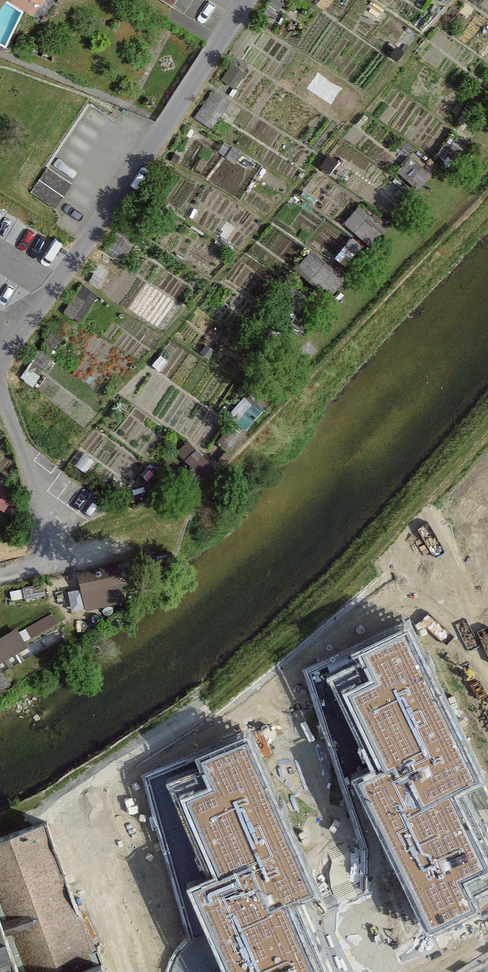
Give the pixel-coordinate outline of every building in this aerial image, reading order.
[(47,169),(32,193),(56,208),(71,185),(47,169)] [(116,564),(79,572),(87,607),(124,599),(116,564)] [(23,627),(29,638),(60,621),(54,610),(23,627)] [(0,639),(0,661),(26,646),(16,629),(0,639)] [(353,783),(428,937),(478,913),(472,900),(487,892),(487,841),(465,793),(485,784),(409,629),(359,653),(373,682),(341,698),(377,772),(353,783)] [(223,971),(328,971),(298,904),(321,893),(252,739),(194,765),(206,792),(177,804),(213,884),(189,894),(223,971)] [(102,969),(96,971),(45,822),(0,837),(0,971),(103,971),(102,969)]
